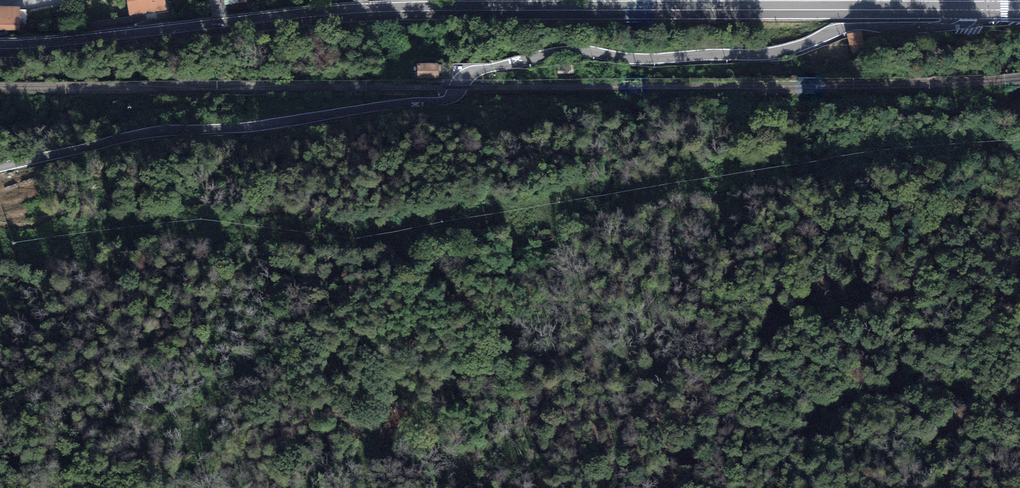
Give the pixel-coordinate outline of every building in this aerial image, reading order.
[(132,16),(167,10),(165,0),(129,0),(132,16)] [(0,8),(0,31),(19,31),(19,11),(19,8),(0,8)] [(962,35),(946,36),(946,46),(962,46),(962,35)] [(439,66),(419,65),(419,78),(439,78),(439,66)] [(574,76),(574,66),(559,66),(559,76),(574,76)]
